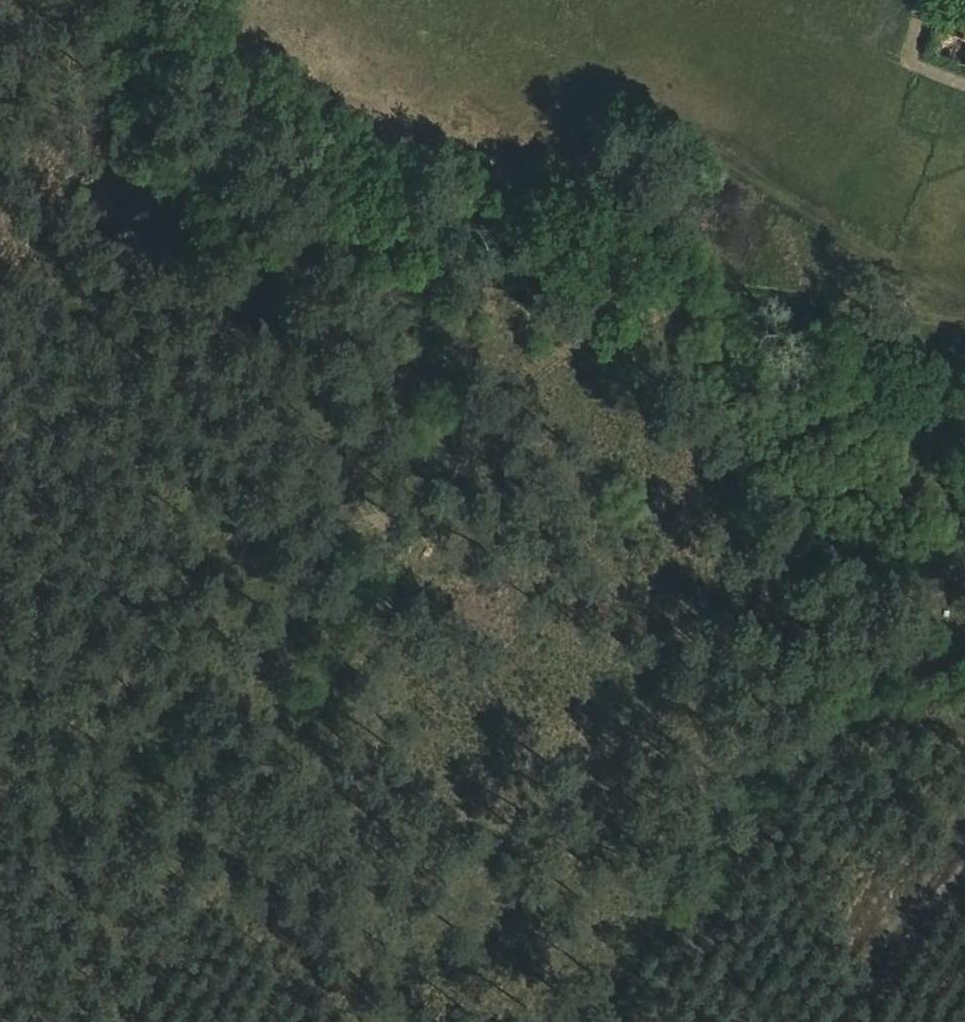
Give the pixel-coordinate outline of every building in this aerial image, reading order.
[(935,48),(964,60),(964,11),(953,6),(935,48)]
